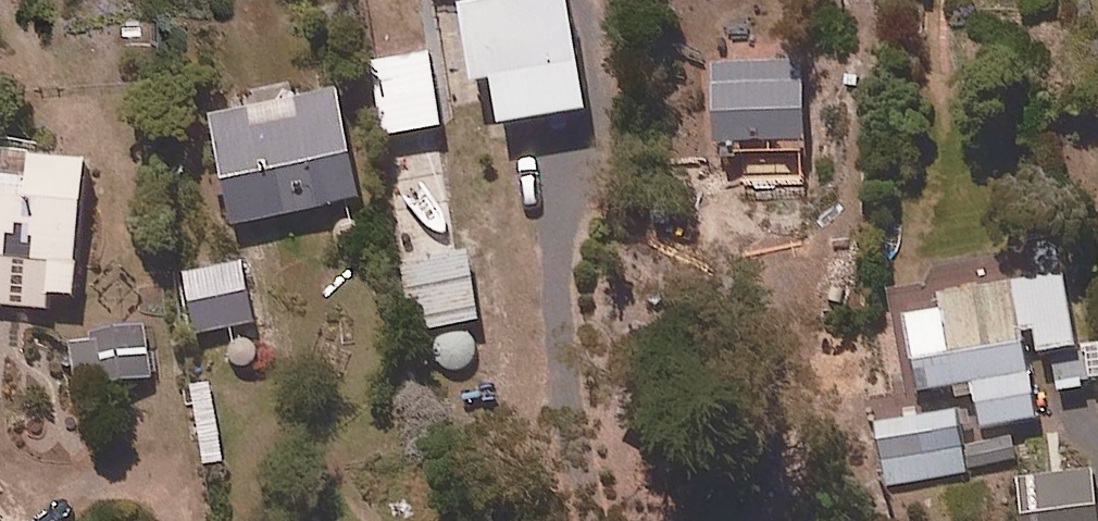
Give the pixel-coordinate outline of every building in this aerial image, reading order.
[(575,0),(519,0),(468,7),(479,83),(499,80),(505,125),(591,112),(575,0)] [(444,128),(435,55),(376,62),(386,135),(444,128)] [(804,60),(716,64),(720,159),(766,157),(767,179),(809,178),(804,60)] [(296,99),(292,82),(251,90),(255,109),(215,117),(236,225),(364,199),(342,90),(296,99)] [(90,161),(38,156),(39,138),(0,135),(0,303),(50,308),(51,293),(77,295),(90,161)] [(475,251),(405,261),(415,332),(485,322),(475,251)] [(258,324),(249,266),(191,275),(200,332),(258,324)] [(1043,417),(1031,335),(1043,333),(1046,353),(1081,348),(1071,277),(948,294),(951,312),(912,317),(922,390),(977,382),(983,426),(1043,417)] [(149,327),(74,334),(79,384),(153,378),(149,327)] [(1059,357),(1062,386),(1097,382),(1097,352),(1059,357)] [(224,462),(213,390),(189,394),(200,465),(224,462)] [(971,472),(962,410),(880,423),(889,484),(971,472)] [(1034,475),(1038,520),(1097,520),(1097,470),(1034,475)]
